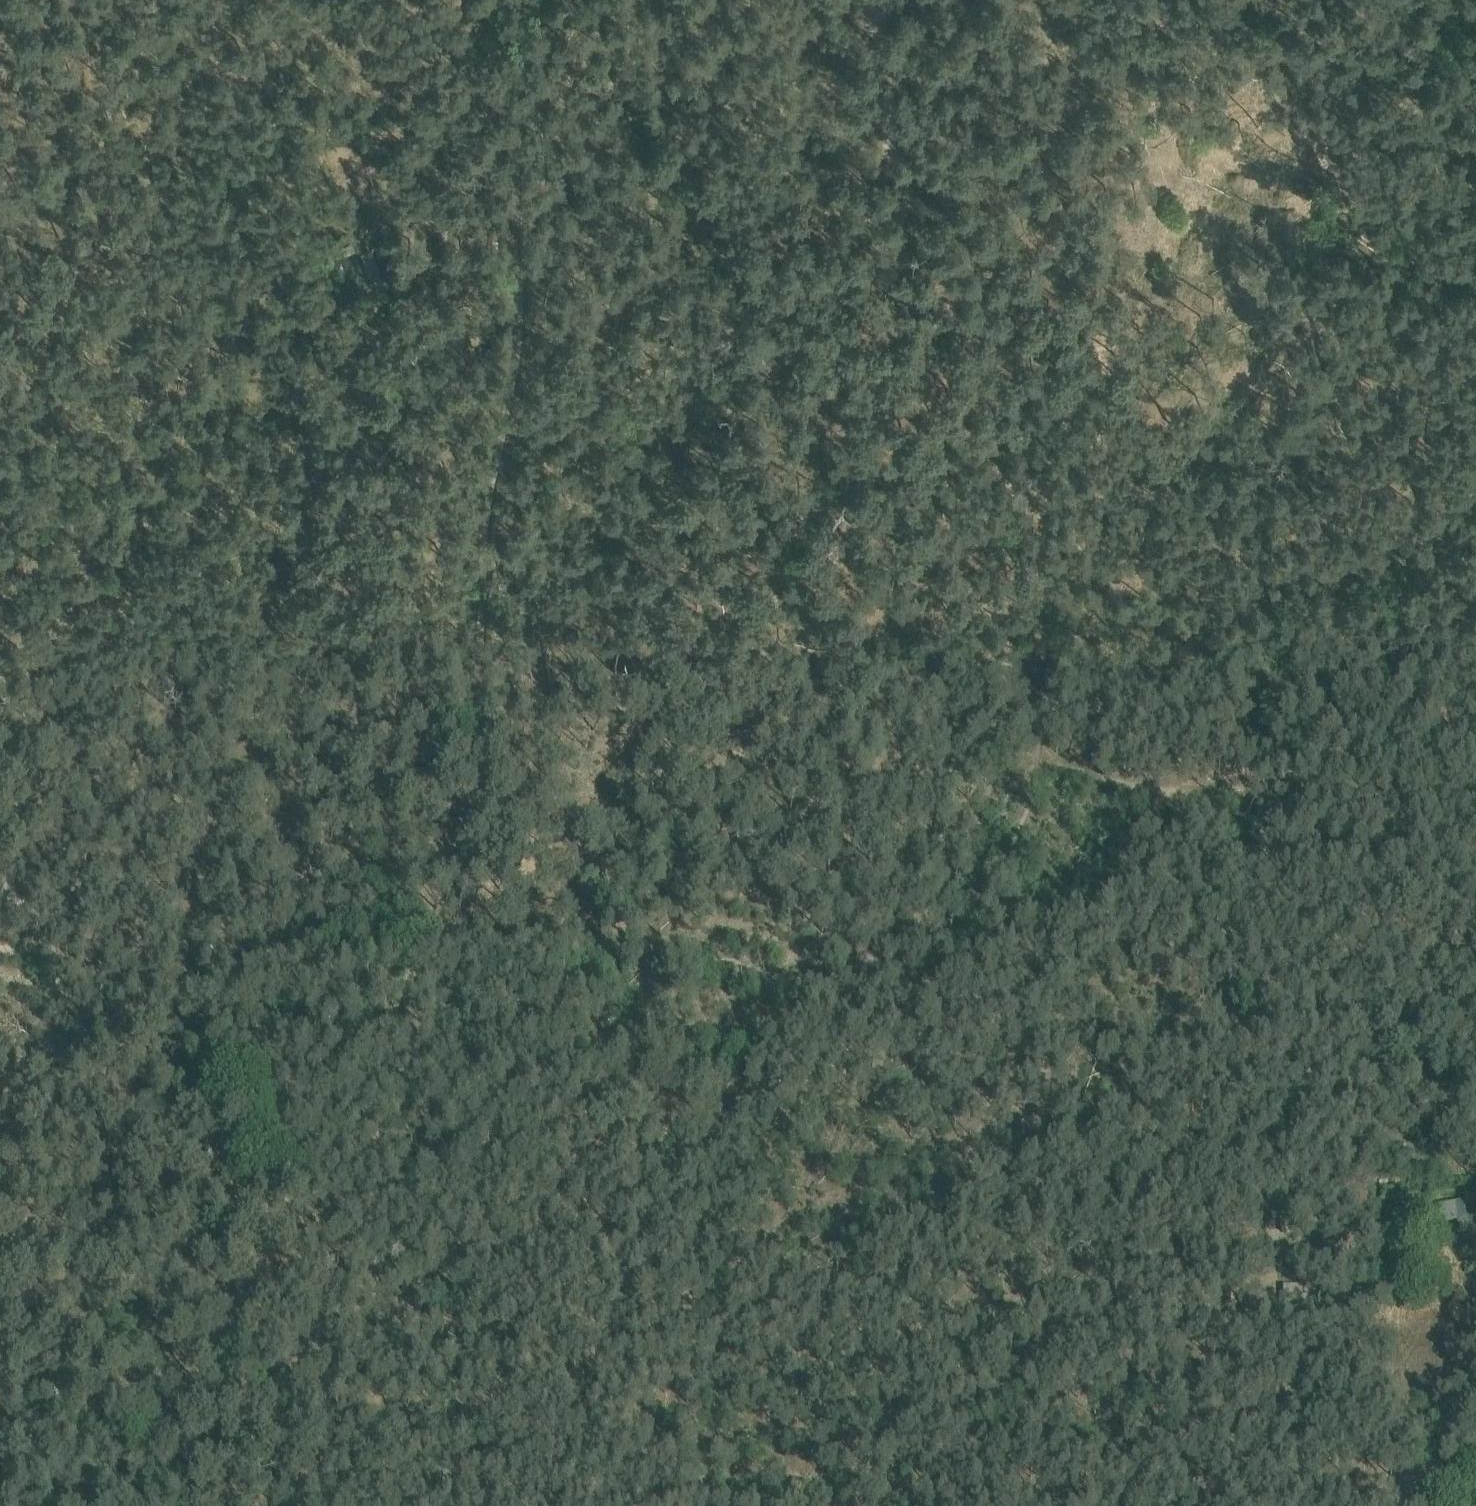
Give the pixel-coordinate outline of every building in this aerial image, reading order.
[(1455,1202),(1440,1204),(1443,1224),(1458,1222),(1455,1202)]
